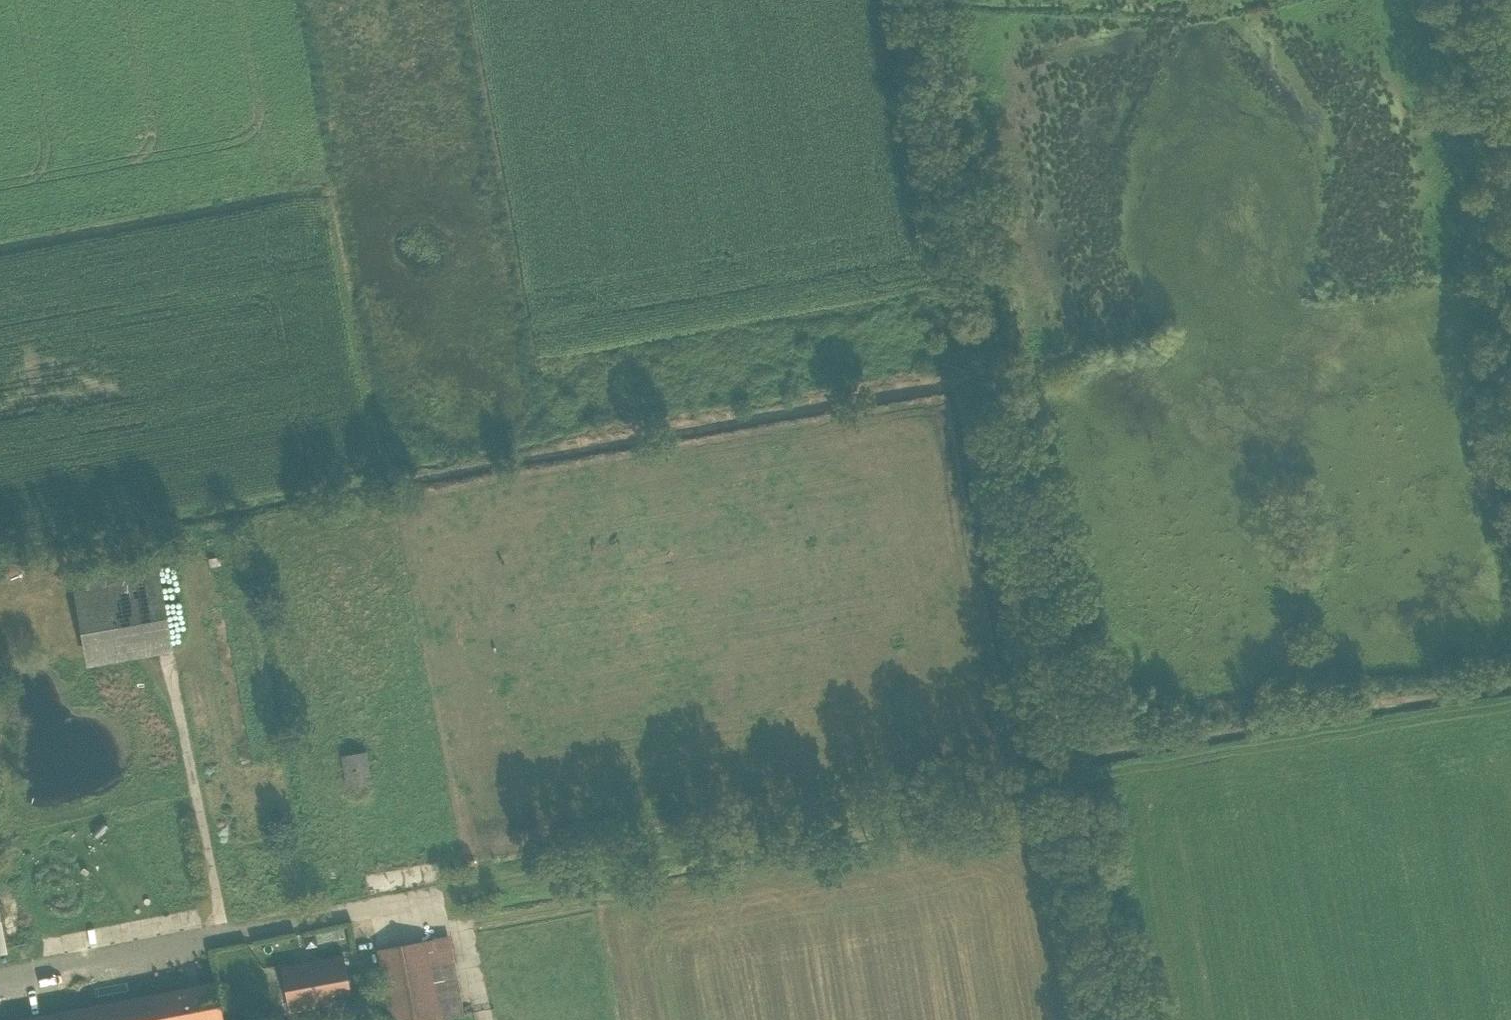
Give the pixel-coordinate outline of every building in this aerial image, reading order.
[(159,577),(77,592),(91,666),(135,658),(173,651),(159,577)] [(365,756),(340,761),(346,787),(371,782),(365,756)] [(178,818),(36,838),(49,927),(191,906),(178,818)] [(8,953),(0,907),(0,954),(8,953)] [(378,949),(391,1019),(462,1019),(467,1019),(466,1013),(451,936),(378,949)] [(341,956),(281,968),(290,1013),(350,1002),(341,956)] [(33,1017),(34,1019),(223,1019),(215,981),(33,1017)]
